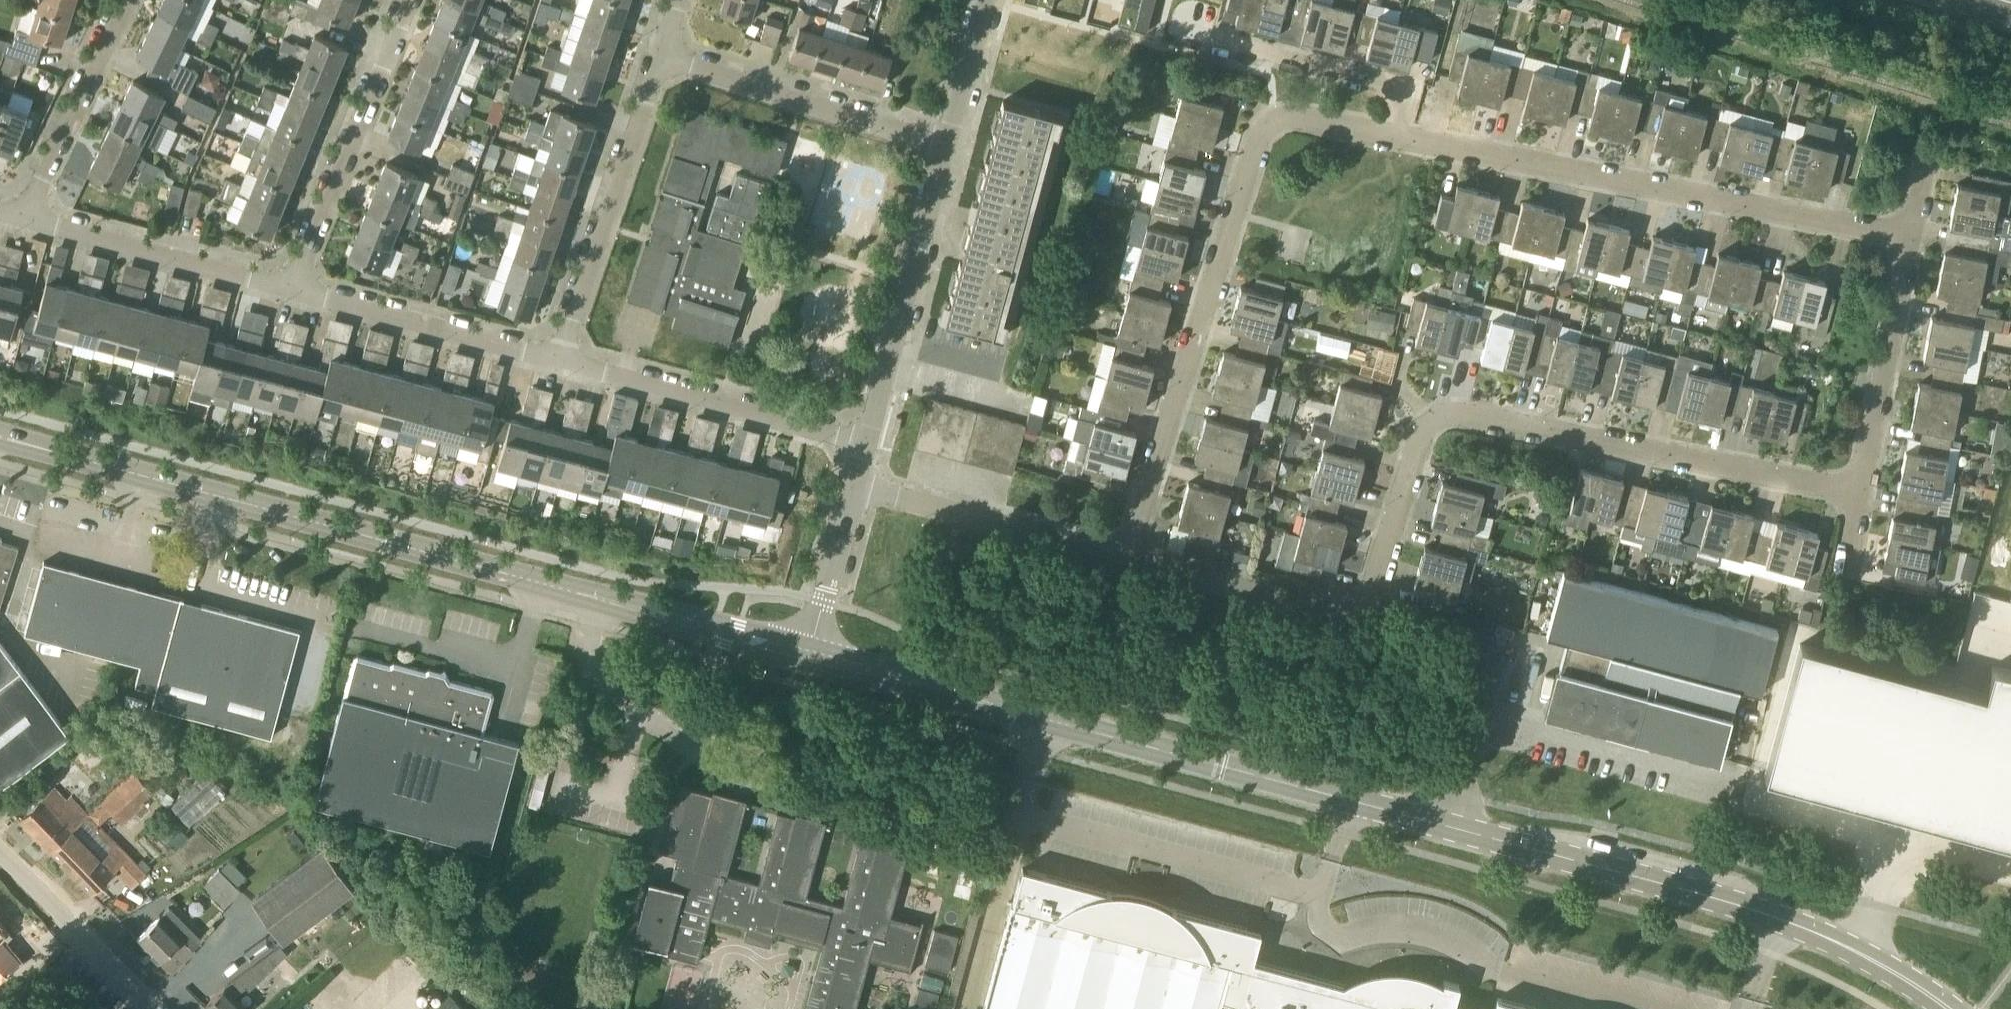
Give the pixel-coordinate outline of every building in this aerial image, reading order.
[(76,0),(40,0),(38,8),(70,18),(76,0)] [(201,1),(199,0),(164,0),(160,9),(190,24),(201,1)] [(357,0),(321,0),(318,5),(306,0),(268,0),(267,2),(290,12),(310,20),(329,27),(333,16),(348,23),(357,0)] [(468,33),(473,19),(512,35),(516,25),(503,20),(488,14),(477,9),(455,0),(444,0),(436,20),(468,33)] [(481,0),(455,0),(477,9),(481,0)] [(549,3),(541,0),(540,0),(534,19),(545,23),(547,16),(557,19),(558,17),(573,22),(576,12),(549,3)] [(620,27),(628,4),(617,0),(593,0),(588,16),(620,27)] [(756,0),(724,0),(720,12),(750,21),(756,0)] [(1118,24),(1146,31),(1154,0),(1124,0),(1118,24)] [(1264,0),(1228,0),(1226,6),(1239,9),(1235,22),(1256,27),(1264,0)] [(1298,0),(1264,0),(1256,27),(1278,33),(1281,20),(1292,24),(1298,0)] [(1292,24),(1304,27),(1301,39),(1322,45),(1333,3),(1330,2),(1321,0),(1298,0),(1292,24)] [(1437,12),(1448,15),(1452,0),(1440,0),(1437,12)] [(1507,9),(1519,10),(1520,0),(1508,0),(1507,9)] [(285,24),(290,12),(267,2),(262,14),(285,24)] [(1357,41),(1365,12),(1333,3),(1322,45),(1343,50),(1346,38),(1357,41)] [(503,20),(506,11),(492,5),(488,14),(503,20)] [(851,25),(856,9),(846,6),(841,22),(851,25)] [(62,43),(70,18),(38,8),(30,33),(18,29),(14,41),(7,39),(3,53),(36,65),(45,37),(62,43)] [(1568,24),(1572,11),(1562,8),(1558,21),(1568,24)] [(179,46),(190,24),(160,9),(148,32),(179,46)] [(856,9),(851,25),(862,29),(867,13),(856,9)] [(813,64),(823,34),(810,29),(815,14),(804,10),(789,57),(813,64)] [(1387,62),(1399,21),(1365,12),(1357,41),(1370,44),(1366,56),(1387,62)] [(1572,13),(1570,24),(1580,26),(1583,16),(1572,13)] [(612,51),(620,27),(588,16),(579,40),(612,51)] [(784,22),(768,17),(760,41),(776,46),(784,22)] [(201,29),(215,36),(219,27),(205,20),(201,29)] [(468,33),(436,20),(427,43),(458,56),(468,33)] [(1425,58),(1433,29),(1399,21),(1387,62),(1408,67),(1412,55),(1425,58)] [(210,45),(215,36),(201,29),(197,38),(210,45)] [(1631,30),(1621,31),(1623,41),(1633,40),(1631,30)] [(172,61),(179,46),(148,32),(137,55),(152,62),(147,73),(188,93),(198,73),(172,61)] [(280,48),(295,53),(306,58),(337,71),(341,60),(345,62),(348,61),(350,55),(349,52),(345,51),(347,47),(315,34),(309,49),(284,38),(280,48)] [(836,72),(846,41),(823,34),(813,64),(836,72)] [(604,75),(612,51),(579,40),(571,64),(604,75)] [(859,79),(868,48),(846,41),(836,72),(859,79)] [(1667,41),(1663,55),(1673,58),(1677,44),(1667,41)] [(868,48),(859,79),(882,86),(892,56),(906,60),(910,50),(886,42),(882,52),(868,48)] [(458,56),(427,43),(417,66),(449,79),(458,56)] [(545,55),(560,60),(563,51),(548,46),(545,55)] [(291,63),(295,53),(280,48),(276,57),(291,63)] [(1478,99),(1490,57),(1456,48),(1448,78),(1460,81),(1457,93),(1478,99)] [(473,51),(469,61),(483,67),(487,57),(473,51)] [(571,64),(560,60),(545,55),(542,65),(568,73),(563,88),(596,99),(604,75),(571,64)] [(1522,66),(1555,75),(1558,64),(1525,56),(1522,66)] [(1514,95),(1522,66),(1490,57),(1478,99),(1500,104),(1503,92),(1514,95)] [(328,94),(337,71),(306,58),(296,81),(328,94)] [(469,61),(465,70),(480,76),(483,67),(469,61)] [(449,79),(417,66),(408,89),(439,102),(449,79)] [(1544,116),(1555,75),(1522,66),(1514,95),(1526,98),(1523,110),(1544,116)] [(1588,83),(1587,83),(1590,71),(1578,68),(1575,80),(1555,75),(1544,116),(1565,122),(1568,109),(1580,112),(1588,83)] [(536,91),(541,78),(517,70),(512,83),(536,91)] [(182,121),(157,109),(164,95),(134,80),(122,103),(178,130),(178,129),(182,121)] [(318,118),(328,94),(296,81),(290,95),(265,85),(261,95),(275,100),(287,105),(318,118)] [(1211,102),(1214,89),(1185,81),(1176,115),(1218,126),(1223,105),(1211,102)] [(531,105),(536,91),(512,83),(508,96),(531,105)] [(1609,133),(1621,92),(1588,83),(1580,112),(1591,115),(1588,128),(1609,133)] [(1779,95),(1787,98),(1792,86),(1783,83),(1779,95)] [(439,102),(408,89),(398,113),(430,126),(439,102)] [(1646,130),(1654,101),(1621,92),(1609,133),(1630,139),(1634,127),(1646,130)] [(210,122),(217,108),(189,94),(181,108),(210,122)] [(272,109),(275,100),(261,95),(257,104),(272,109)] [(543,97),(542,106),(567,108),(568,99),(543,97)] [(454,98),(450,107),(465,113),(468,104),(454,98)] [(949,302),(953,303),(949,319),(945,318),(945,319),(944,320),(944,321),(948,322),(957,324),(966,326),(975,329),(984,331),(992,334),(992,333),(995,321),(1048,125),(1051,114),(1051,113),(1004,100),(1003,100),(1000,112),(1004,113),(999,130),(996,129),(993,141),(992,141),(996,142),(992,159),(988,158),(985,170),(988,171),(984,188),(980,187),(977,199),(974,210),(972,216),(969,228),(965,245),(964,247),(966,248),(962,261),(961,260),(960,261),(957,272),(957,273),(961,273),(956,290),(953,289),(953,290),(950,301),(949,302)] [(1675,151),(1686,109),(1654,101),(1646,130),(1657,133),(1654,145),(1675,151)] [(1709,112),(1718,114),(1721,104),(1712,102),(1709,112)] [(178,130),(122,103),(111,126),(142,141),(148,129),(159,134),(160,133),(173,139),(180,140),(184,132),(178,129),(178,130)] [(28,113),(8,105),(0,125),(0,147),(0,148),(0,153),(17,160),(22,147),(15,145),(28,113)] [(309,140),(318,118),(287,105),(277,128),(309,140)] [(465,113),(450,107),(447,116),(461,122),(465,113)] [(595,124),(563,113),(551,109),(546,124),(532,119),(528,129),(587,149),(595,124)] [(669,173),(710,185),(719,155),(776,173),(786,140),(689,109),(669,173)] [(1711,147),(1719,118),(1686,109),(1675,151),(1696,156),(1699,144),(1711,147)] [(430,126),(398,113),(388,137),(420,150),(430,126)] [(1212,147),(1218,126),(1176,115),(1167,148),(1196,155),(1200,144),(1212,147)] [(1719,118),(1711,147),(1722,150),(1719,162),(1740,168),(1752,127),(1719,118)] [(1806,185),(1822,123),(1807,119),(1801,140),(1784,135),(1776,164),(1788,167),(1784,180),(1806,185)] [(277,128),(277,129),(254,120),(249,133),(246,132),(242,141),(257,147),(299,164),(309,140),(277,128)] [(1850,153),(1832,148),(1838,127),(1822,123),(1806,185),(1827,191),(1830,179),(1842,182),(1850,153)] [(111,126),(101,148),(131,163),(142,169),(142,168),(156,175),(160,167),(136,155),(142,141),(111,126)] [(1752,127),(1740,168),(1761,174),(1764,161),(1776,164),(1784,135),(1752,127)] [(551,149),(546,162),(579,173),(587,149),(528,129),(525,138),(540,143),(539,145),(551,149)] [(299,164),(257,147),(242,141),(239,150),(253,156),(247,169),(258,174),(290,187),(299,164)] [(120,187),(131,163),(101,148),(89,172),(120,187)] [(1167,148),(1159,180),(1200,191),(1206,170),(1193,167),(1196,155),(1167,148)] [(527,182),(530,174),(541,177),(538,185),(571,197),(579,173),(546,162),(535,158),(530,172),(516,167),(512,176),(527,182)] [(438,200),(413,190),(419,175),(387,162),(377,186),(434,210),(438,200)] [(472,183),(476,173),(453,164),(449,174),(472,183)] [(142,168),(142,169),(138,178),(152,185),(156,175),(142,168)] [(718,192),(707,227),(753,242),(772,184),(737,172),(729,196),(718,192)] [(697,227),(710,185),(669,173),(664,189),(663,188),(663,190),(666,190),(664,198),(660,197),(651,225),(654,226),(649,243),(646,242),(628,298),(676,314),(672,327),(728,345),(746,289),(733,285),(747,243),(697,227)] [(2009,216),(2010,203),(2010,181),(1972,173),(1970,186),(1957,184),(1953,205),(2009,216)] [(249,198),(280,211),(290,187),(258,174),(250,196),(249,198)] [(458,218),(472,183),(449,174),(444,185),(457,191),(448,215),(458,218)] [(524,191),(527,182),(512,176),(509,186),(524,191)] [(1200,191),(1159,180),(1147,177),(1141,198),(1153,201),(1150,212),(1154,213),(1179,220),(1182,209),(1195,212),(1200,191)] [(227,178),(223,188),(238,193),(238,191),(241,184),(227,178)] [(185,186),(172,183),(166,208),(178,211),(185,186)] [(1467,231),(1478,189),(1457,184),(1454,196),(1441,193),(1434,222),(1467,231)] [(563,220),(571,197),(538,185),(530,209),(563,220)] [(434,210),(377,186),(368,209),(399,222),(399,223),(414,229),(420,214),(441,223),(444,214),(434,210)] [(196,215),(202,191),(190,188),(184,212),(196,215)] [(228,217),(239,222),(271,235),(280,211),(249,198),(250,196),(238,191),(238,193),(223,188),(219,197),(234,203),(228,217)] [(1500,239),(1507,210),(1496,207),(1499,195),(1478,189),(1467,231),(1500,239)] [(1541,217),(1544,207),(1522,201),(1519,214),(1507,210),(1500,239),(1533,248),(1535,239),(1541,217)] [(2010,216),(2009,216),(1953,205),(1949,226),(1962,228),(1959,240),(2003,248),(2006,235),(2008,236),(2010,218),(2009,218),(2010,216)] [(1566,257),(1573,228),(1561,225),(1565,212),(1544,207),(1541,217),(1535,239),(1533,248),(1566,257)] [(399,222),(368,209),(358,233),(390,245),(399,223),(399,222)] [(555,244),(563,220),(530,209),(522,233),(555,244)] [(1176,232),(1179,220),(1154,213),(1150,212),(1142,245),(1183,256),(1188,236),(1176,232)] [(500,214),(496,224),(511,229),(514,219),(500,214)] [(1598,266),(1608,224),(1588,218),(1585,231),(1573,228),(1566,257),(1563,268),(1595,277),(1598,266)] [(508,238),(511,229),(496,224),(493,233),(508,238)] [(1630,274),(1638,245),(1627,242),(1630,230),(1608,224),(1598,266),(1630,274)] [(380,269),(390,245),(358,233),(349,256),(380,269)] [(547,268),(555,244),(522,233),(514,257),(547,268)] [(1663,283),(1674,241),(1653,236),(1650,248),(1638,245),(1630,274),(1663,283)] [(1563,268),(1566,257),(1533,248),(1500,239),(1496,251),(1563,268)] [(2003,249),(2003,248),(1959,240),(1957,252),(1945,250),(1940,271),(1995,281),(1999,261),(2004,262),(2006,249),(2003,249)] [(401,250),(415,256),(419,246),(405,241),(401,250)] [(1696,292),(1703,262),(1692,259),(1696,247),(1674,241),(1663,283),(1684,288),(1680,300),(1693,304),(1696,292)] [(1177,278),(1183,256),(1142,245),(1133,278),(1160,285),(1162,286),(1165,275),(1177,278)] [(412,265),(415,256),(401,250),(397,259),(412,265)] [(1729,300),(1740,259),(1719,253),(1716,266),(1703,262),(1696,292),(1693,304),(1725,312),(1728,300),(1729,300)] [(538,292),(547,268),(514,257),(506,281),(538,292)] [(1762,309),(1770,280),(1758,277),(1761,264),(1740,259),(1729,300),(1762,309)] [(498,267),(483,262),(477,260),(472,263),(470,268),(480,271),(495,276),(498,267)] [(462,266),(450,262),(441,289),(453,293),(462,266)] [(64,266),(52,263),(35,327),(56,332),(68,287),(56,284),(57,278),(60,279),(64,266)] [(442,266),(431,263),(423,285),(435,289),(442,266)] [(19,268),(7,265),(0,290),(0,331),(11,334),(24,289),(11,286),(12,280),(16,281),(19,268)] [(1630,274),(1598,266),(1595,277),(1595,278),(1598,279),(1627,286),(1630,274)] [(1794,317),(1805,276),(1784,270),(1781,283),(1770,280),(1762,309),(1754,338),(1762,341),(1765,331),(1764,330),(1769,311),(1794,317)] [(93,274),(81,271),(78,284),(81,285),(80,290),(68,287),(56,332),(76,338),(93,274)] [(1995,282),(1995,281),(1940,271),(1936,293),(1949,295),(1947,307),(1976,313),(1983,279),(1995,282)] [(101,290),(105,277),(93,274),(76,338),(96,343),(108,298),(96,295),(98,289),(101,290)] [(1277,318),(1286,284),(1257,276),(1253,289),(1241,285),(1235,306),(1277,318)] [(1812,333),(1825,336),(1835,297),(1823,294),(1826,282),(1805,276),(1794,317),(1815,323),(1812,333)] [(1159,298),(1162,286),(1160,285),(1133,278),(1124,310),(1166,321),(1171,301),(1159,298)] [(530,316),(538,292),(506,281),(498,305),(530,316)] [(1569,281),(1558,286),(1561,295),(1573,291),(1569,281)] [(108,298),(96,343),(116,349),(133,285),(122,282),(118,295),(122,295),(120,301),(108,298)] [(204,299),(225,307),(232,292),(211,283),(204,299)] [(142,301),(145,288),(133,285),(116,349),(136,354),(148,308),(137,305),(138,300),(142,301)] [(1436,347),(1447,305),(1451,291),(1437,287),(1433,301),(1415,297),(1407,326),(1419,329),(1416,342),(1436,347)] [(148,308),(136,354),(157,360),(174,295),(162,292),(159,305),(162,306),(161,312),(148,308)] [(1552,304),(1554,295),(1546,293),(1543,302),(1552,304)] [(182,312),(186,299),(174,295),(157,360),(177,365),(189,319),(178,316),(179,311),(182,312)] [(211,319),(214,306),(203,303),(199,316),(203,317),(201,323),(189,319),(177,365),(197,371),(208,332),(211,319)] [(1473,344),(1480,314),(1447,305),(1436,347),(1458,353),(1461,341),(1473,344)] [(214,306),(211,319),(212,320),(220,322),(223,323),(227,310),(214,306)] [(1277,319),(1277,318),(1235,306),(1230,328),(1242,331),(1239,342),(1268,350),(1280,353),(1288,322),(1277,319)] [(1974,326),(1999,331),(2003,318),(1976,313),(1947,307),(1944,319),(1932,316),(1928,337),(1970,346),(1974,326)] [(1614,339),(1613,339),(1621,312),(1606,308),(1601,325),(1603,325),(1600,335),(1581,330),(1578,340),(1567,382),(1589,388),(1592,375),(1603,378),(1611,349),(1614,339)] [(1160,343),(1166,321),(1124,310),(1115,343),(1144,351),(1147,340),(1160,343)] [(1668,314),(1657,311),(1655,320),(1666,323),(1668,314)] [(1538,313),(1534,328),(1513,323),(1502,365),(1523,371),(1527,358),(1537,361),(1549,318),(1550,316),(1538,313)] [(1480,314),(1473,344),(1484,347),(1481,359),(1502,365),(1513,323),(1480,314)] [(1366,326),(1381,329),(1383,317),(1368,315),(1366,326)] [(1567,382),(1578,340),(1552,333),(1556,320),(1549,318),(1537,361),(1549,364),(1546,376),(1567,382)] [(2003,318),(1999,331),(2008,333),(2010,320),(2003,318)] [(231,407),(251,330),(240,327),(237,340),(240,341),(239,346),(226,343),(211,401),(231,407)] [(340,409),(361,414),(378,350),(377,350),(383,331),(371,328),(362,360),(365,361),(364,366),(352,363),(340,409)] [(260,346),(264,333),(251,330),(231,407),(251,412),(255,400),(267,354),(255,351),(257,345),(260,346)] [(215,340),(217,334),(208,332),(197,371),(190,398),(210,403),(211,401),(226,343),(215,340)] [(321,349),(325,350),(320,368),(308,365),(296,411),(316,416),(319,403),(329,364),(332,352),(336,339),(325,336),(321,349)] [(1963,379),(1970,346),(1928,337),(1923,359),(1936,361),(1934,373),(1963,379)] [(255,400),(275,405),(292,341),(281,338),(277,351),(281,352),(279,357),(267,354),(255,400)] [(349,342),(336,339),(332,352),(329,364),(319,403),(316,416),(320,403),(340,409),(352,363),(340,360),(342,354),(345,355),(349,342)] [(1051,339),(1047,352),(1063,356),(1066,343),(1051,339)] [(1144,351),(1115,343),(1104,340),(1095,373),(1107,376),(1148,387),(1154,366),(1141,363),(1144,351)] [(301,357),(304,344),(292,341),(275,405),(296,411),(308,365),(296,362),(297,356),(301,357)] [(1268,350),(1239,342),(1236,354),(1224,351),(1218,371),(1260,383),(1268,350)] [(1644,358),(1633,400),(1654,405),(1657,393),(1669,396),(1679,357),(1646,348),(1643,358),(1644,358)] [(1380,349),(1374,374),(1387,378),(1393,352),(1380,349)] [(1644,358),(1643,358),(1611,349),(1603,378),(1615,381),(1612,394),(1633,400),(1644,358)] [(386,366),(389,353),(378,350),(361,414),(381,420),(393,374),(381,371),(382,365),(386,366)] [(1699,417),(1710,375),(1709,375),(1713,362),(1680,353),(1679,357),(1669,396),(1680,399),(1677,411),(1699,417)] [(401,425),(418,361),(406,358),(402,371),(406,372),(404,377),(393,374),(381,420),(401,425)] [(426,377),(430,364),(418,361),(401,425),(421,430),(433,385),(421,382),(423,376),(426,377)] [(1303,376),(1316,378),(1319,366),(1306,363),(1303,376)] [(458,372),(447,369),(443,382),(447,382),(445,388),(433,385),(421,430),(416,450),(436,455),(441,436),(458,372)] [(1335,403),(1376,415),(1382,394),(1370,390),(1373,378),(1344,370),(1335,403)] [(1742,384),(1741,384),(1744,373),(1733,370),(1730,381),(1710,375),(1699,417),(1719,422),(1723,410),(1735,413),(1742,384)] [(1260,383),(1218,371),(1212,393),(1225,396),(1221,409),(1250,417),(1251,415),(1260,383)] [(467,388),(470,375),(458,372),(441,436),(462,441),(474,396),(462,392),(463,387),(467,388)] [(1957,412),(1963,379),(1934,373),(1931,385),(1919,382),(1915,404),(1957,412)] [(1142,409),(1148,387),(1107,376),(1098,409),(1127,416),(1130,405),(1142,409)] [(85,379),(82,393),(98,398),(102,383),(85,379)] [(491,415),(500,383),(488,380),(484,393),(487,393),(486,399),(474,396),(462,441),(481,446),(478,458),(489,461),(495,438),(501,417),(491,415)] [(169,387),(151,382),(146,402),(164,407),(169,387)] [(1764,434),(1774,393),(1742,384),(1735,413),(1746,416),(1742,428),(1764,434)] [(618,428),(627,396),(615,393),(606,425),(618,428),(614,440),(606,438),(605,444),(593,441),(580,487),(601,492),(618,428)] [(1808,402),(1774,393),(1764,434),(1785,440),(1788,427),(1800,431),(1808,402)] [(630,431),(639,399),(627,396),(618,428),(601,492),(601,491),(621,496),(624,484),(625,485),(637,439),(625,436),(627,430),(630,431)] [(923,422),(935,426),(941,401),(929,398),(923,422)] [(941,401),(935,426),(947,429),(953,404),(941,401)] [(498,465),(520,470),(537,406),(525,403),(522,416),(525,417),(524,422),(511,419),(511,420),(505,440),(498,465)] [(1326,436),(1355,444),(1358,433),(1371,436),(1376,415),(1335,403),(1330,423),(1314,419),(1311,432),(1326,436)] [(953,404),(947,429),(959,432),(965,407),(953,404)] [(1950,446),(1957,412),(1915,404),(1910,425),(1923,428),(1921,440),(1950,446)] [(1095,420),(1089,441),(1131,452),(1136,432),(1124,428),(1127,416),(1098,409),(1082,405),(1079,416),(1095,420)] [(545,422),(549,409),(537,406),(520,470),(540,476),(552,430),(540,427),(542,421),(545,422)] [(965,407),(959,432),(971,435),(977,411),(965,407)] [(1032,408),(1027,425),(1040,428),(1045,412),(1032,408)] [(1250,417),(1221,409),(1219,419),(1206,416),(1200,438),(1242,448),(1249,423),(1268,429),(1271,421),(1251,415),(1250,417)] [(977,411),(971,435),(983,439),(989,414),(977,411)] [(560,481),(577,417),(565,414),(562,427),(565,428),(564,433),(552,430),(540,476),(560,481)] [(989,414),(983,439),(995,442),(1001,417),(989,414)] [(511,420),(501,417),(495,438),(505,440),(511,420)] [(586,433),(589,420),(577,417),(560,481),(580,487),(593,441),(581,438),(582,432),(586,433)] [(1001,417),(995,442),(1007,445),(1013,420),(1001,417)] [(1026,424),(1013,420),(1007,445),(1019,448),(1026,424)] [(916,447),(928,450),(935,426),(923,422),(916,447)] [(645,490),(662,426),(651,423),(647,436),(651,437),(649,442),(637,439),(625,485),(645,490)] [(1027,425),(1024,436),(1035,439),(1038,428),(1027,425)] [(671,442),(674,429),(662,426),(645,490),(665,495),(678,449),(666,446),(667,441),(671,442)] [(928,450),(940,453),(947,429),(935,426),(928,450)] [(940,453),(952,457),(959,432),(947,429),(940,453)] [(1290,429),(1286,440),(1298,444),(1301,432),(1290,429)] [(952,457),(964,460),(971,435),(959,432),(952,457)] [(686,501),(703,437),(691,433),(688,446),(691,447),(690,453),(678,449),(665,495),(686,501)] [(964,460),(976,463),(983,439),(971,435),(964,460)] [(1352,456),(1355,444),(1326,436),(1318,469),(1359,480),(1364,459),(1352,456)] [(711,453),(715,440),(703,437),(686,501),(707,506),(719,461),(706,457),(708,452),(711,453)] [(1242,448),(1200,438),(1195,458),(1207,462),(1204,473),(1233,481),(1247,484),(1255,452),(1242,448)] [(976,463),(988,466),(995,442),(983,439),(976,463)] [(1125,474),(1131,452),(1089,441),(1089,442),(1081,440),(1075,460),(1068,458),(1064,471),(1109,483),(1113,471),(1125,474)] [(1950,446),(1921,440),(1918,451),(1906,449),(1902,471),(1944,479),(1950,446)] [(1000,469),(1007,445),(995,442),(988,466),(1000,469)] [(744,448),(732,444),(728,457),(732,458),(730,464),(719,461),(707,506),(727,511),(744,448)] [(1000,469),(1013,473),(1019,448),(1007,445),(1000,469)] [(727,511),(747,517),(759,471),(747,468),(748,463),(752,464),(755,451),(744,448),(727,511)] [(759,471),(747,517),(780,525),(786,503),(774,499),(785,459),(773,455),(769,468),(772,469),(771,474),(759,471)] [(1565,477),(1559,498),(1557,505),(1566,508),(1562,521),(1588,528),(1591,515),(1603,474),(1581,468),(1578,481),(1565,477)] [(1353,501),(1359,480),(1318,469),(1309,501),(1338,509),(1341,498),(1353,501)] [(1503,497),(1507,484),(1458,471),(1455,484),(1442,480),(1437,502),(1478,513),(1483,493),(1503,497)] [(1937,511),(1944,479),(1902,471),(1898,492),(1910,494),(1908,505),(1937,511)] [(1224,514),(1233,481),(1204,473),(1201,485),(1189,481),(1183,503),(1224,514)] [(1631,495),(1620,492),(1623,480),(1603,474),(1591,515),(1624,524),(1631,496),(1631,495)] [(1651,550),(1656,533),(1667,492),(1646,486),(1643,498),(1631,495),(1631,496),(1624,524),(1646,530),(1641,547),(1651,550)] [(1689,542),(1697,513),(1685,510),(1688,498),(1667,492),(1656,533),(1689,542)] [(1255,499),(1251,513),(1263,516),(1267,502),(1255,499)] [(1335,521),(1338,509),(1309,501),(1300,534),(1341,545),(1347,524),(1335,521)] [(1478,513),(1437,502),(1431,523),(1444,526),(1440,537),(1467,544),(1472,545),(1489,550),(1492,537),(1473,532),(1478,513)] [(1224,514),(1183,503),(1178,524),(1190,527),(1183,552),(1212,560),(1216,547),(1224,514)] [(1721,551),(1733,510),(1712,504),(1708,516),(1697,513),(1689,542),(1721,551)] [(1950,514),(1937,511),(1908,505),(1906,518),(1893,515),(1889,537),(1931,545),(1936,517),(1949,520),(1950,514)] [(576,519),(579,524),(585,525),(590,522),(592,516),(589,511),(583,510),(577,513),(576,519)] [(1754,560),(1761,531),(1750,528),(1754,516),(1733,510),(1721,551),(1748,558),(1745,568),(1752,570),(1755,560),(1754,560)] [(823,518),(809,515),(806,527),(817,530),(819,531),(823,518)] [(1786,569),(1797,527),(1777,522),(1773,534),(1761,531),(1754,560),(1755,560),(1786,569)] [(1820,578),(1821,574),(1828,549),(1815,546),(1819,533),(1797,527),(1786,569),(1820,578)] [(1336,566),(1341,545),(1300,534),(1291,568),(1320,575),(1323,563),(1336,566)] [(694,540),(676,535),(672,553),(690,558),(694,540)] [(19,547),(1,541),(2,538),(0,537),(0,606),(19,547)] [(1485,563),(1489,550),(1472,545),(1467,544),(1440,537),(1437,549),(1425,546),(1419,566),(1461,578),(1466,558),(1485,563)] [(1941,547),(1931,545),(1889,537),(1885,558),(1897,561),(1895,573),(1924,579),(1934,580),(1941,547)] [(750,547),(739,545),(737,555),(748,558),(750,547)] [(1234,550),(1230,563),(1250,568),(1253,555),(1234,550)] [(1963,564),(1976,567),(1979,557),(1966,554),(1963,564)] [(792,556),(787,555),(779,582),(784,583),(792,556)] [(148,687),(172,595),(44,560),(25,632),(141,663),(135,683),(148,687)] [(1613,562),(1611,572),(1619,574),(1622,564),(1613,562)] [(1452,611),(1461,578),(1419,566),(1414,588),(1426,591),(1423,603),(1452,611)] [(1719,761),(1721,756),(1739,687),(1761,693),(1778,629),(1564,571),(1546,635),(1568,641),(1560,669),(1556,668),(1544,714),(1719,761)] [(172,595),(148,687),(156,689),(152,703),(272,736),(300,630),(184,598),(184,597),(180,596),(180,597),(172,595)] [(1764,597),(1761,608),(1772,611),(1774,600),(1764,597)] [(70,732),(0,641),(0,786),(70,732)] [(1765,776),(1868,804),(1871,795),(2010,832),(2010,672),(1993,667),(1985,695),(1800,645),(1765,776)] [(315,803),(490,850),(519,742),(484,732),(494,693),(493,690),(451,679),(445,668),(441,670),(429,667),(426,669),(394,661),(390,662),(358,654),(354,656),(315,803)] [(146,872),(99,824),(110,814),(126,830),(135,821),(138,824),(145,816),(143,814),(150,808),(144,803),(146,801),(144,799),(154,790),(146,782),(171,757),(161,748),(128,778),(127,777),(87,813),(51,849),(93,891),(115,869),(132,886),(146,872)] [(208,772),(172,804),(188,823),(225,791),(208,772)] [(154,791),(168,806),(176,798),(163,783),(154,791)] [(51,849),(87,813),(59,784),(44,798),(22,818),(51,849)] [(830,826),(777,811),(777,813),(778,813),(759,883),(725,874),(725,873),(723,873),(742,803),(749,805),(749,804),(677,784),(676,786),(683,788),(666,850),(659,848),(659,850),(682,856),(681,862),(676,861),(670,885),(646,879),(645,881),(650,882),(634,940),(630,938),(629,940),(659,948),(658,951),(698,962),(710,918),(747,927),(744,939),(770,946),(773,935),(822,948),(806,1008),(855,1008),(869,958),(909,968),(908,973),(910,973),(924,919),(921,919),(920,922),(890,914),(908,848),(914,850),(914,848),(861,834),(860,835),(862,836),(843,906),(809,897),(828,827),(830,827),(830,826)] [(148,832),(164,848),(170,843),(173,846),(187,833),(172,818),(159,830),(154,825),(148,832)] [(323,847),(252,899),(283,941),(354,889),(323,847)] [(244,875),(231,863),(230,862),(219,868),(203,884),(224,906),(241,889),(235,884),(244,875)] [(1145,896),(1131,893),(1116,892),(1111,892),(1022,868),(985,1008),(1482,1008),(1455,1002),(1460,986),(1444,981),(1443,985),(1437,981),(1432,979),(1426,976),(1419,974),(1413,973),(1406,972),(1400,971),(1393,971),(1386,971),(1380,972),(1373,973),(1367,974),(1360,976),(1354,979),(1349,982),(1343,985),(1253,960),(1261,932),(1172,908),(1159,901),(1145,896)] [(170,907),(161,915),(160,915),(138,937),(172,971),(194,949),(194,948),(203,940),(186,923),(170,907)] [(19,959),(1,938),(7,933),(4,929),(1,931),(0,929),(0,976),(19,959)] [(925,964),(949,970),(958,935),(934,929),(925,964)] [(288,952),(282,944),(269,954),(269,953),(225,986),(205,1005),(208,1008),(247,1008),(248,1008),(235,996),(246,985),(250,989),(288,952)] [(943,978),(923,973),(921,985),(940,990),(943,978)] [(914,1008),(935,1008),(940,992),(919,987),(914,1008)] [(445,993),(429,1008),(462,1008),(445,993)] [(1497,998),(1494,1008),(1537,1008),(1497,998)]
